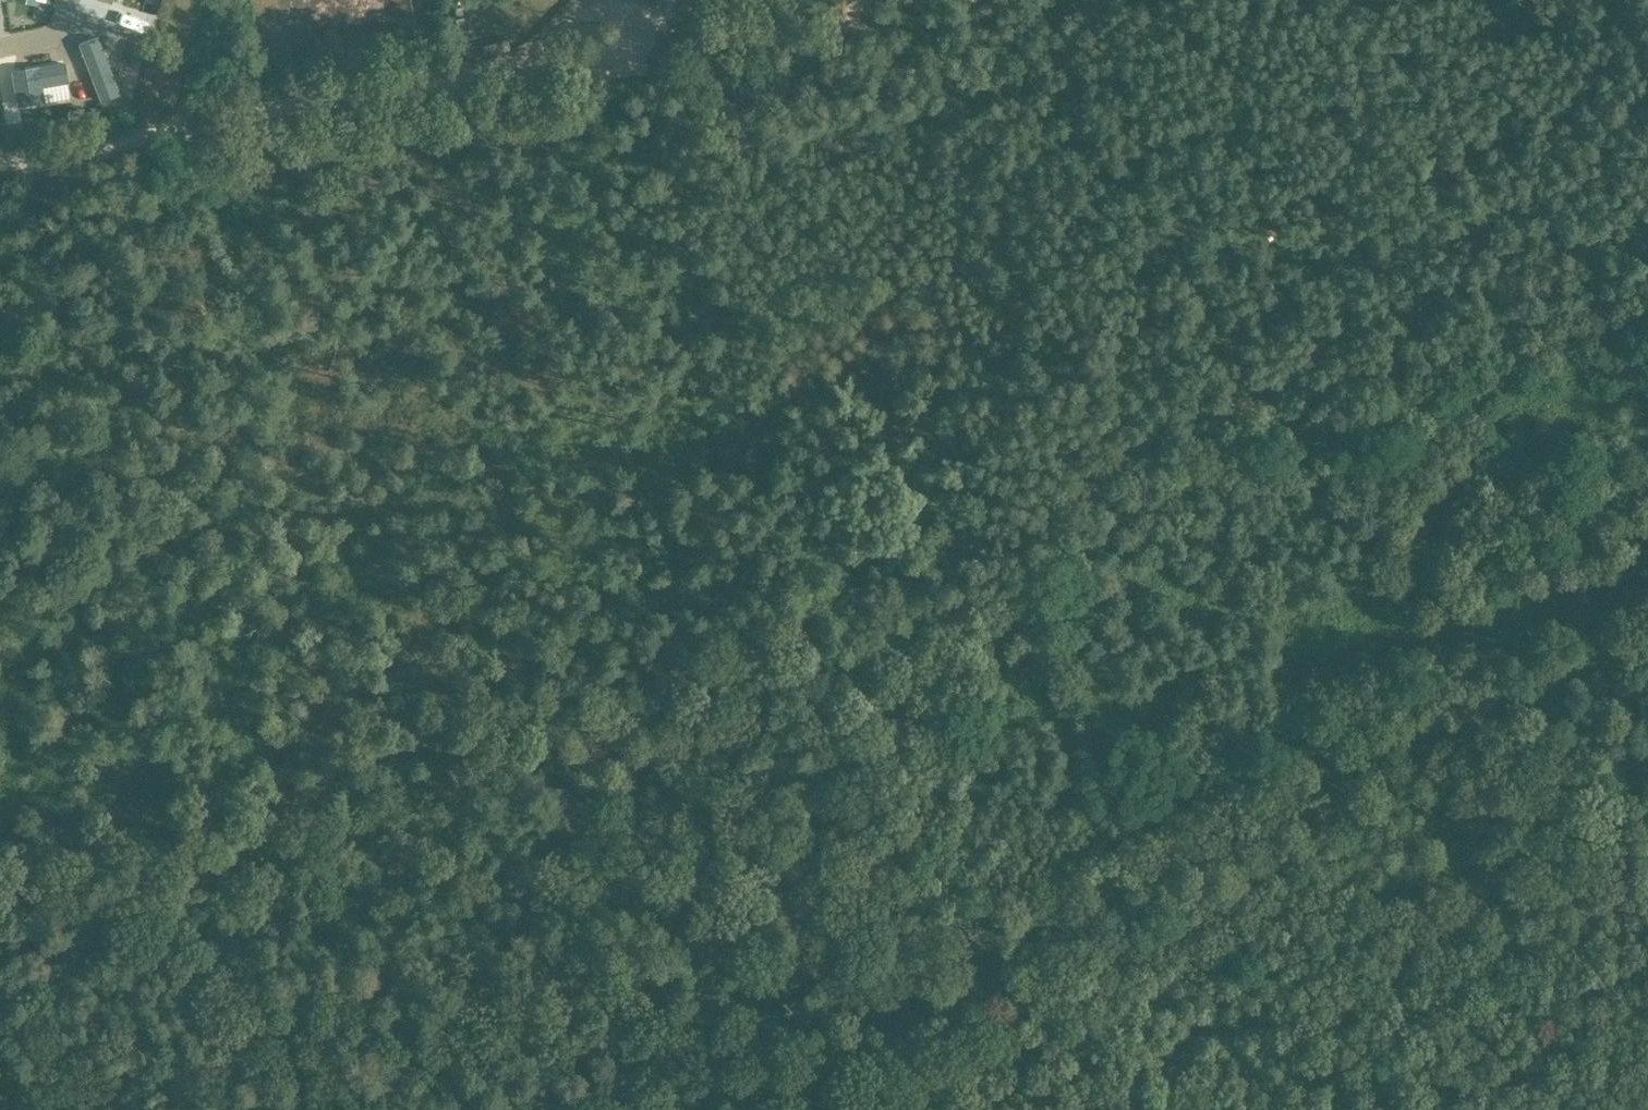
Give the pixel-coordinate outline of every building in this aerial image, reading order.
[(95,6),(108,10),(111,1),(107,0),(97,0),(95,6)] [(159,13),(170,17),(175,0),(162,0),(159,13)] [(120,93),(98,36),(80,43),(102,100),(120,93)] [(134,41),(131,58),(142,60),(145,43),(134,41)] [(65,62),(14,71),(19,104),(45,101),(42,85),(68,81),(65,62)] [(82,109),(69,111),(71,119),(84,117),(82,109)]
